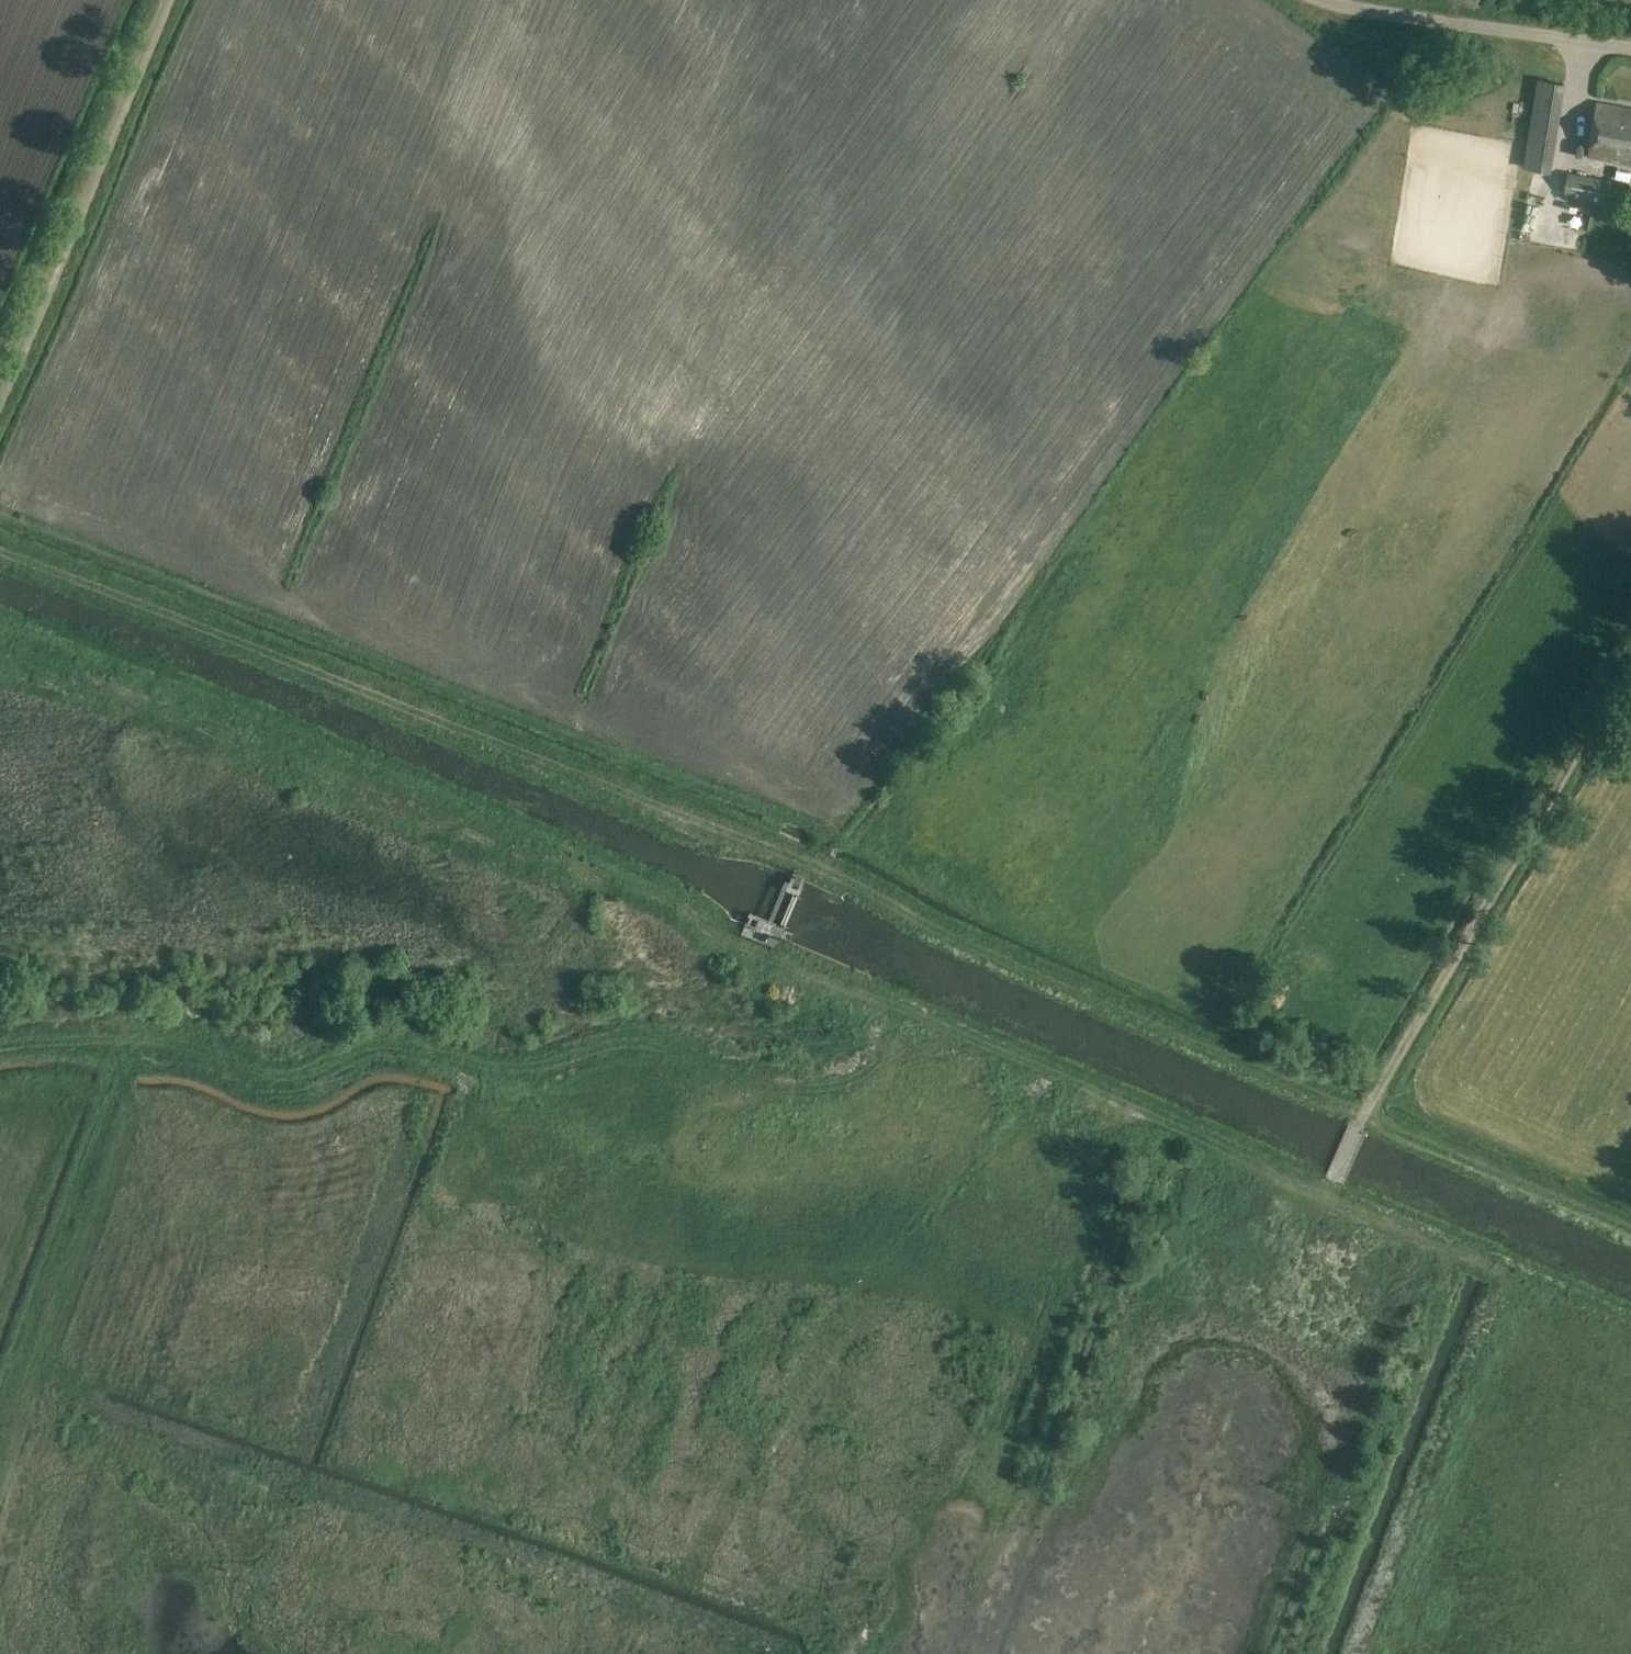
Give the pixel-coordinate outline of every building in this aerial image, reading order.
[(1538,79),(1524,166),(1552,170),(1566,84),(1538,79)] [(1588,155),(1630,163),(1630,110),(1597,104),(1588,155)] [(1630,185),(1630,184),(1568,172),(1563,193),(1626,206),(1630,185)]
